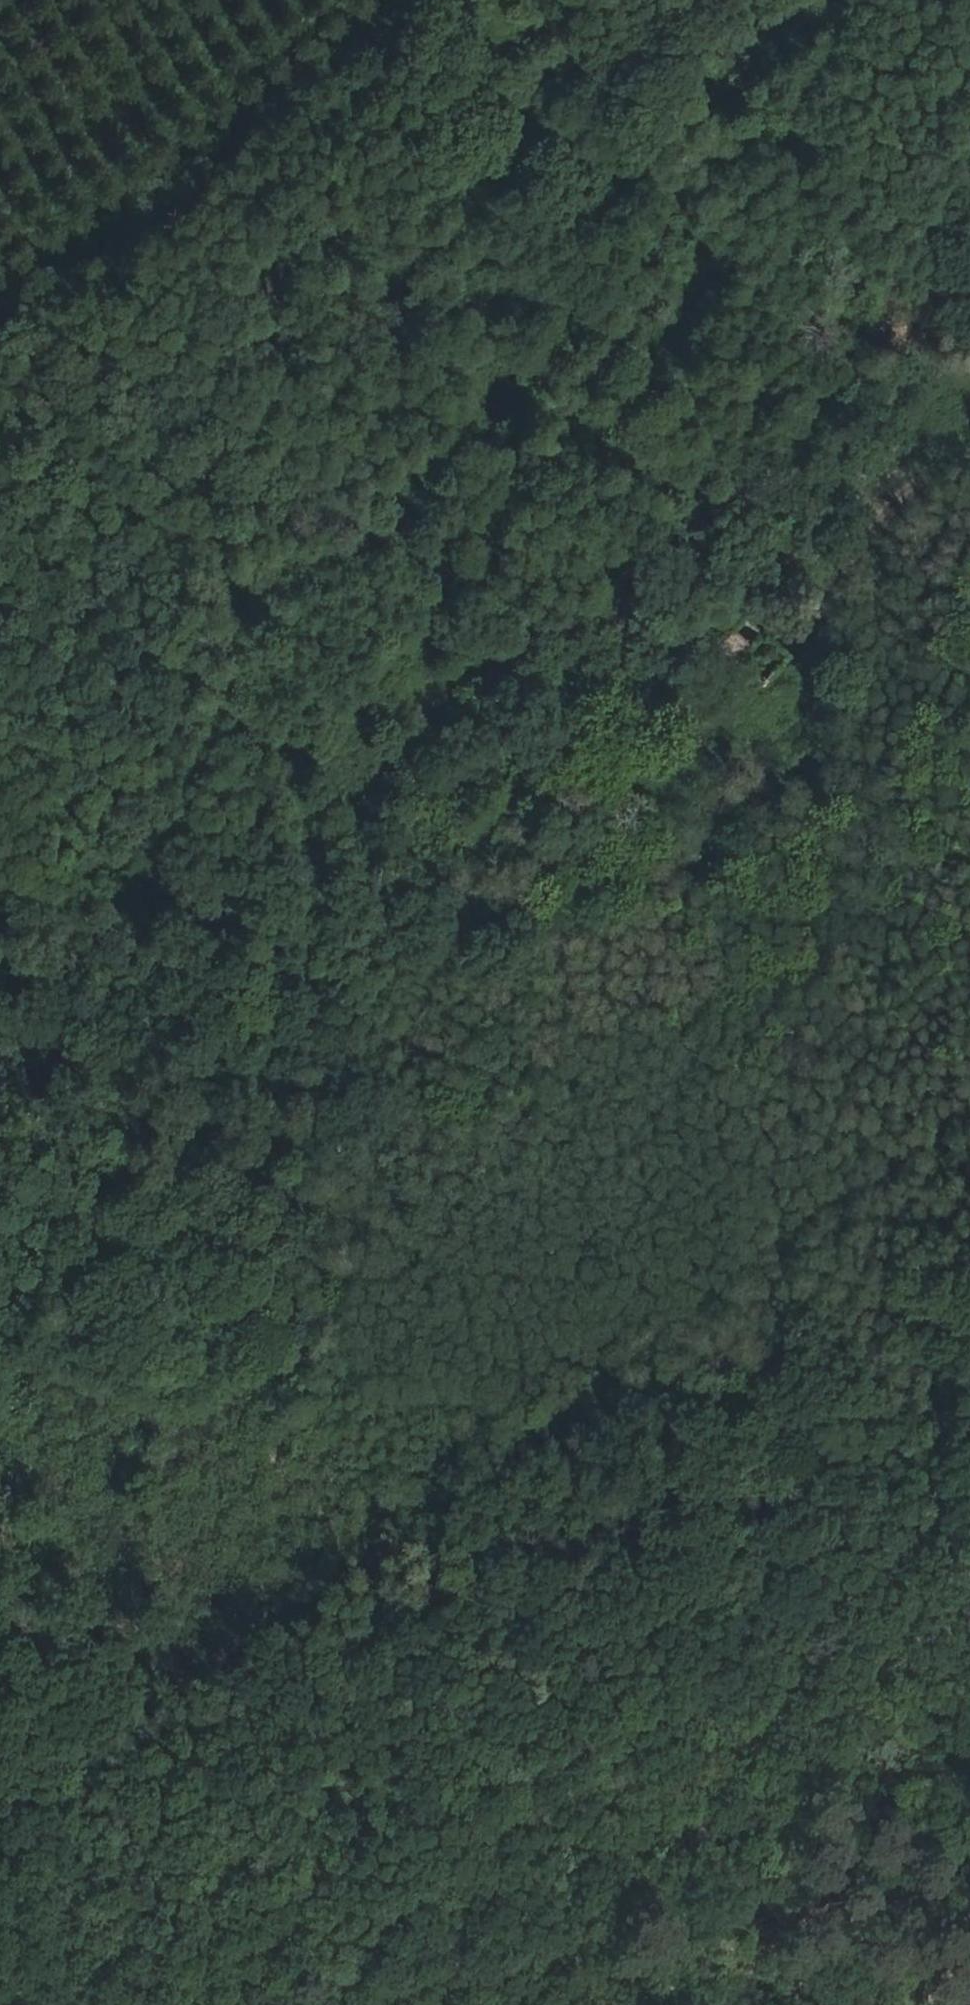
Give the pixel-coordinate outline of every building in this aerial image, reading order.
[(753,602),(727,630),(774,677),(799,647),(753,602)]
